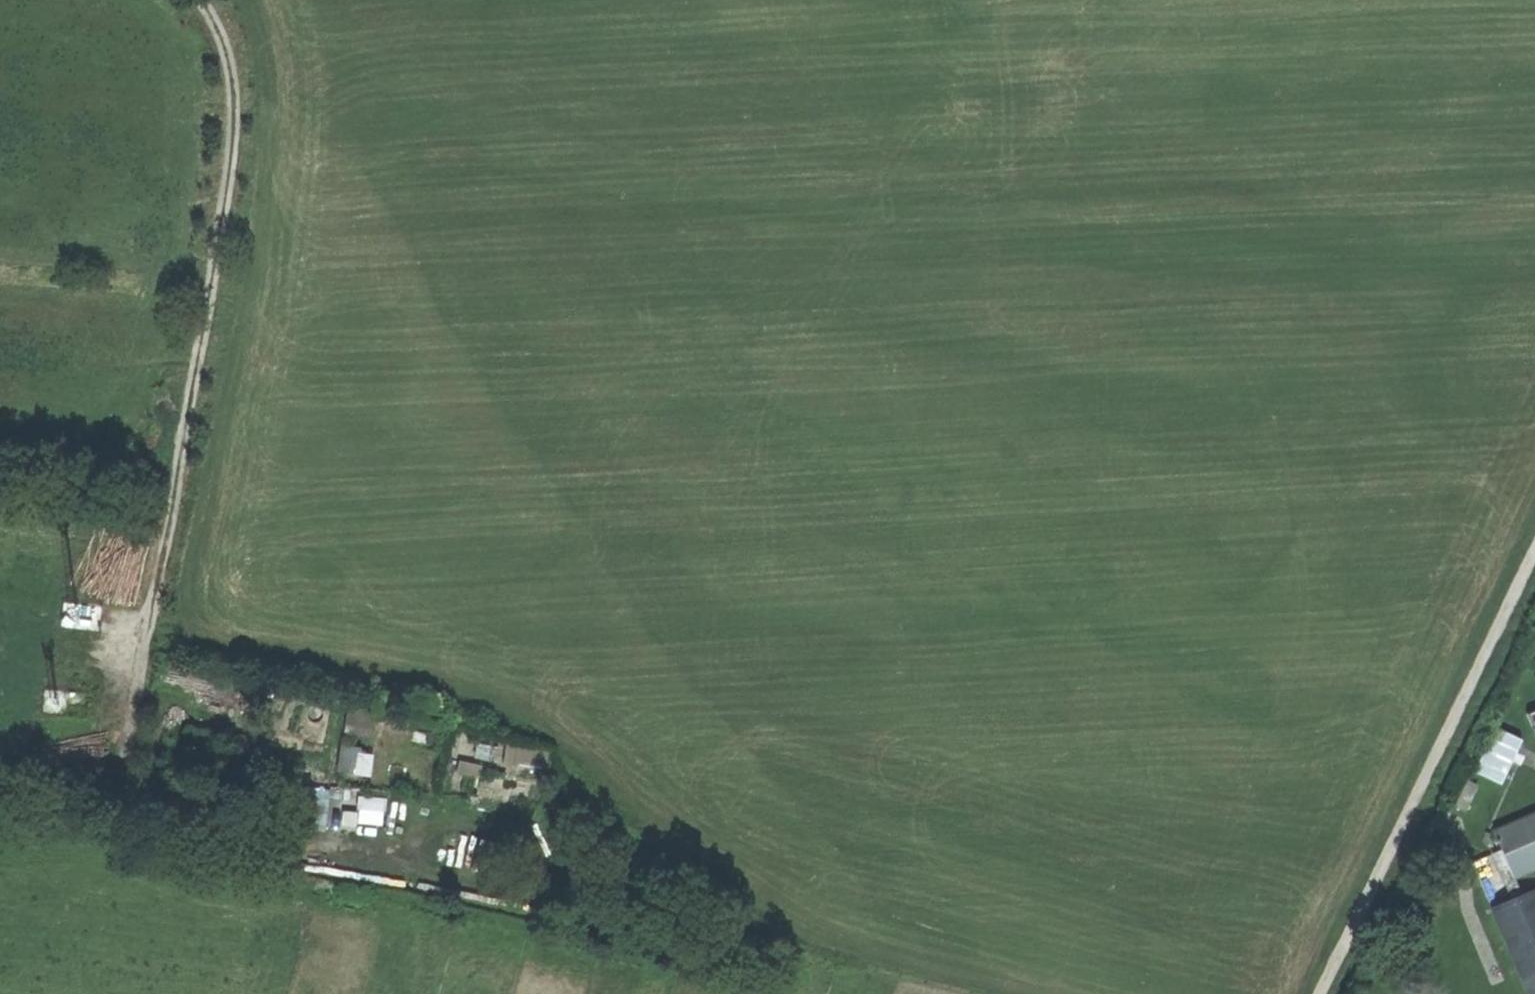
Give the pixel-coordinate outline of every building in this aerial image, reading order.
[(1497,725),(1476,770),(1504,783),(1524,737),(1497,725)] [(551,768),(554,748),(509,741),(506,762),(551,768)] [(342,773),(374,773),(374,748),(342,747),(342,773)] [(1523,897),(1514,877),(1534,868),(1534,810),(1493,828),(1503,851),(1493,855),(1512,902),(1492,911),(1527,993),(1534,993),(1534,893),(1523,897)]
